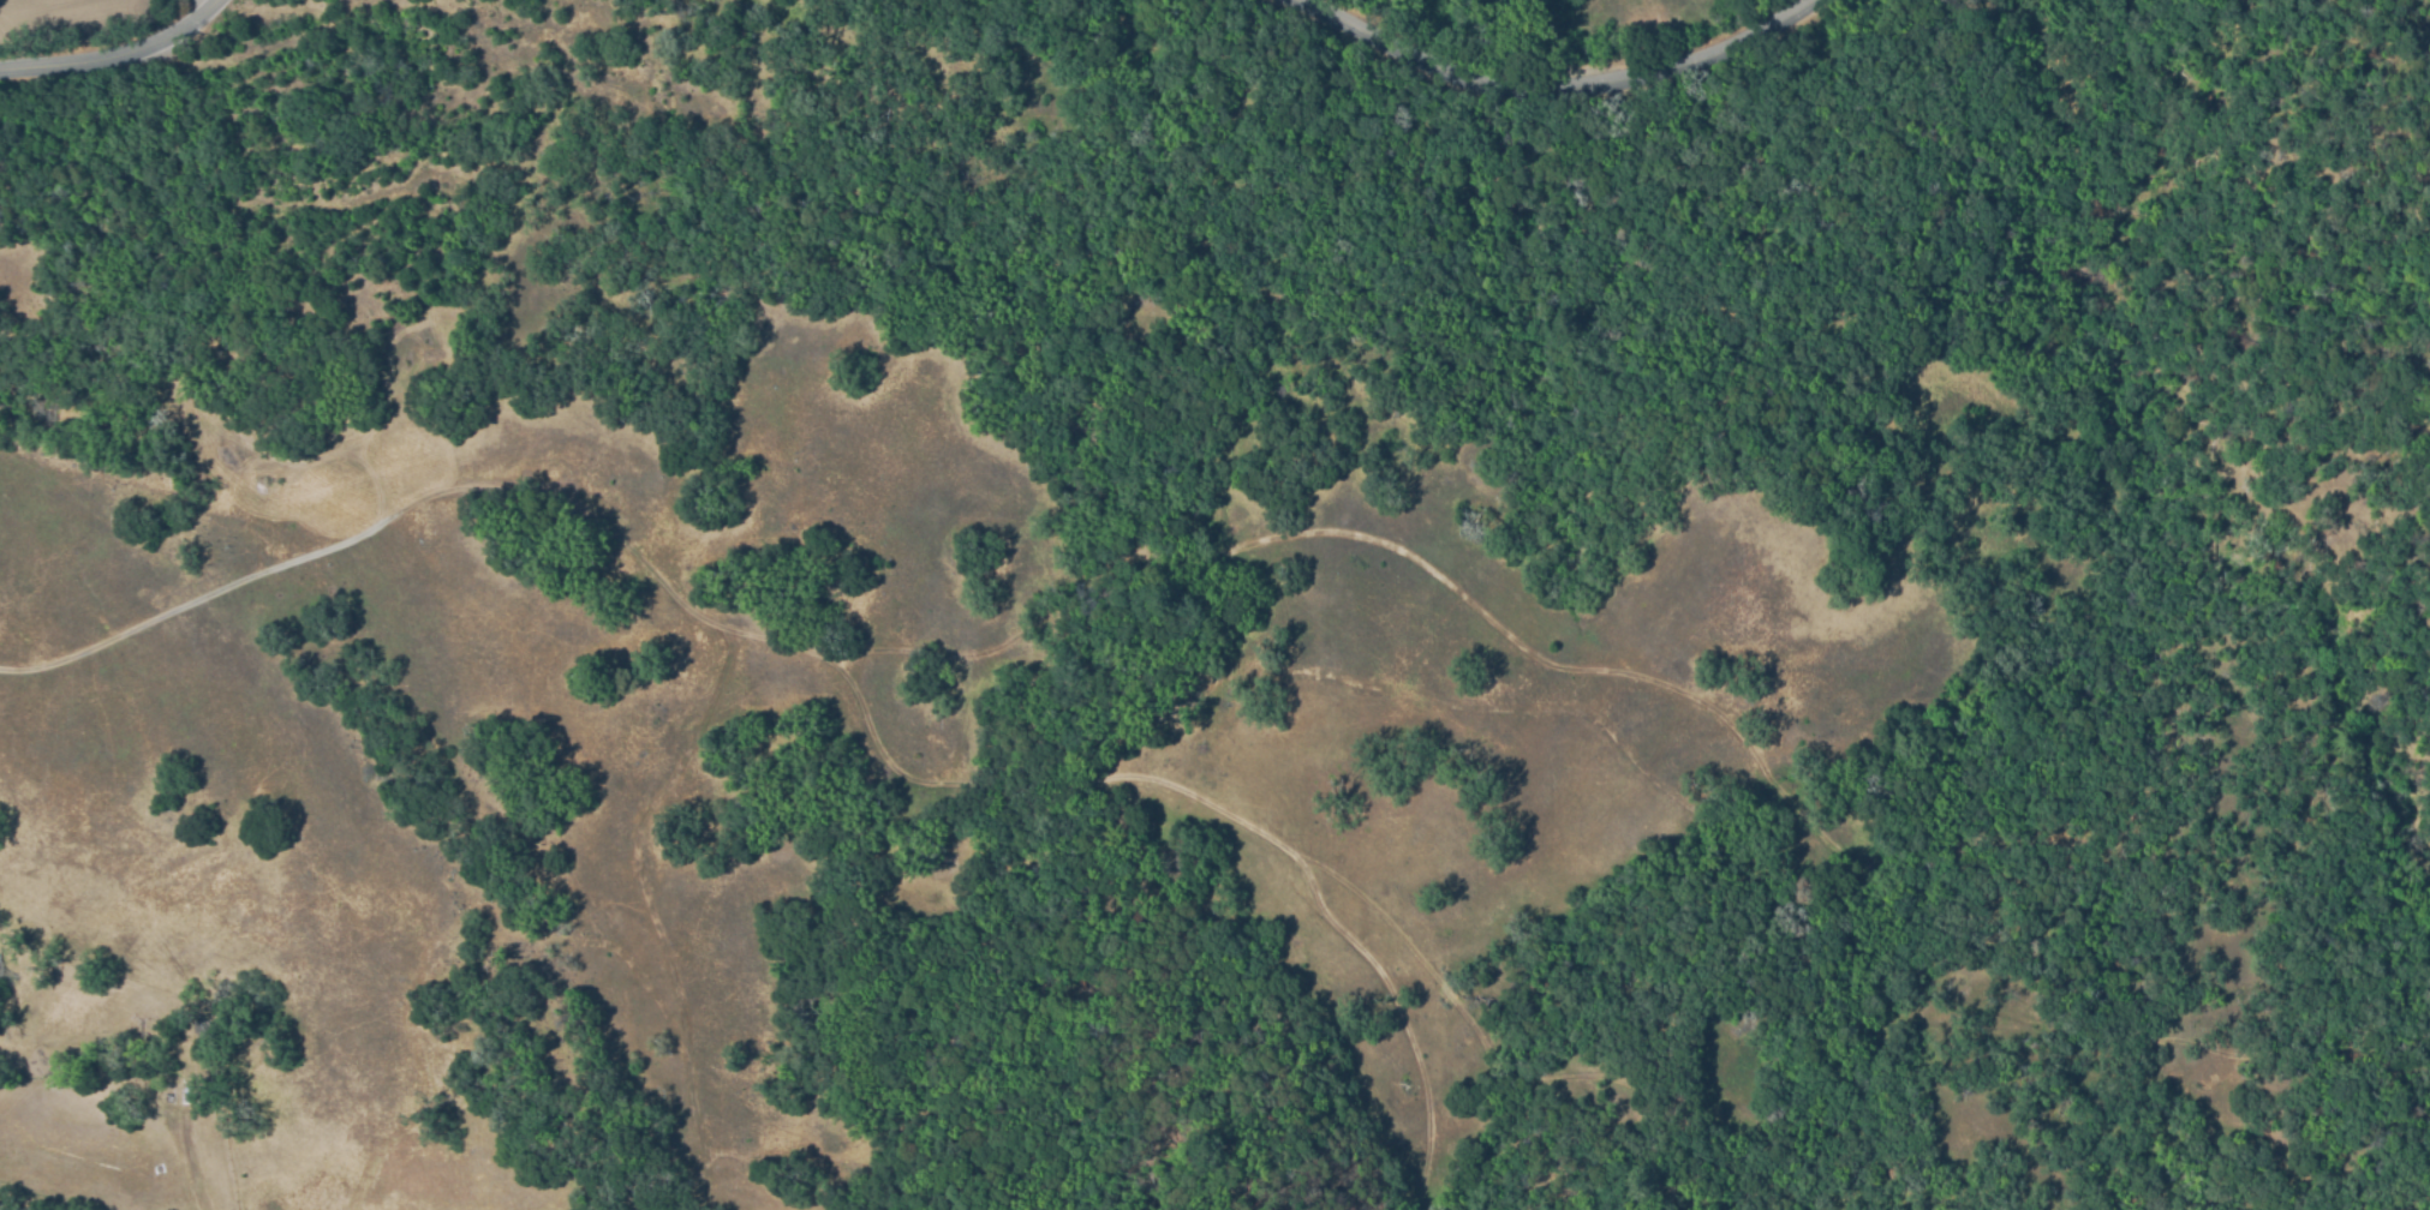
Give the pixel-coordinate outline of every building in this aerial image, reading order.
[(173,1106),(166,1103),(169,1094),(177,1096),(173,1106)]
